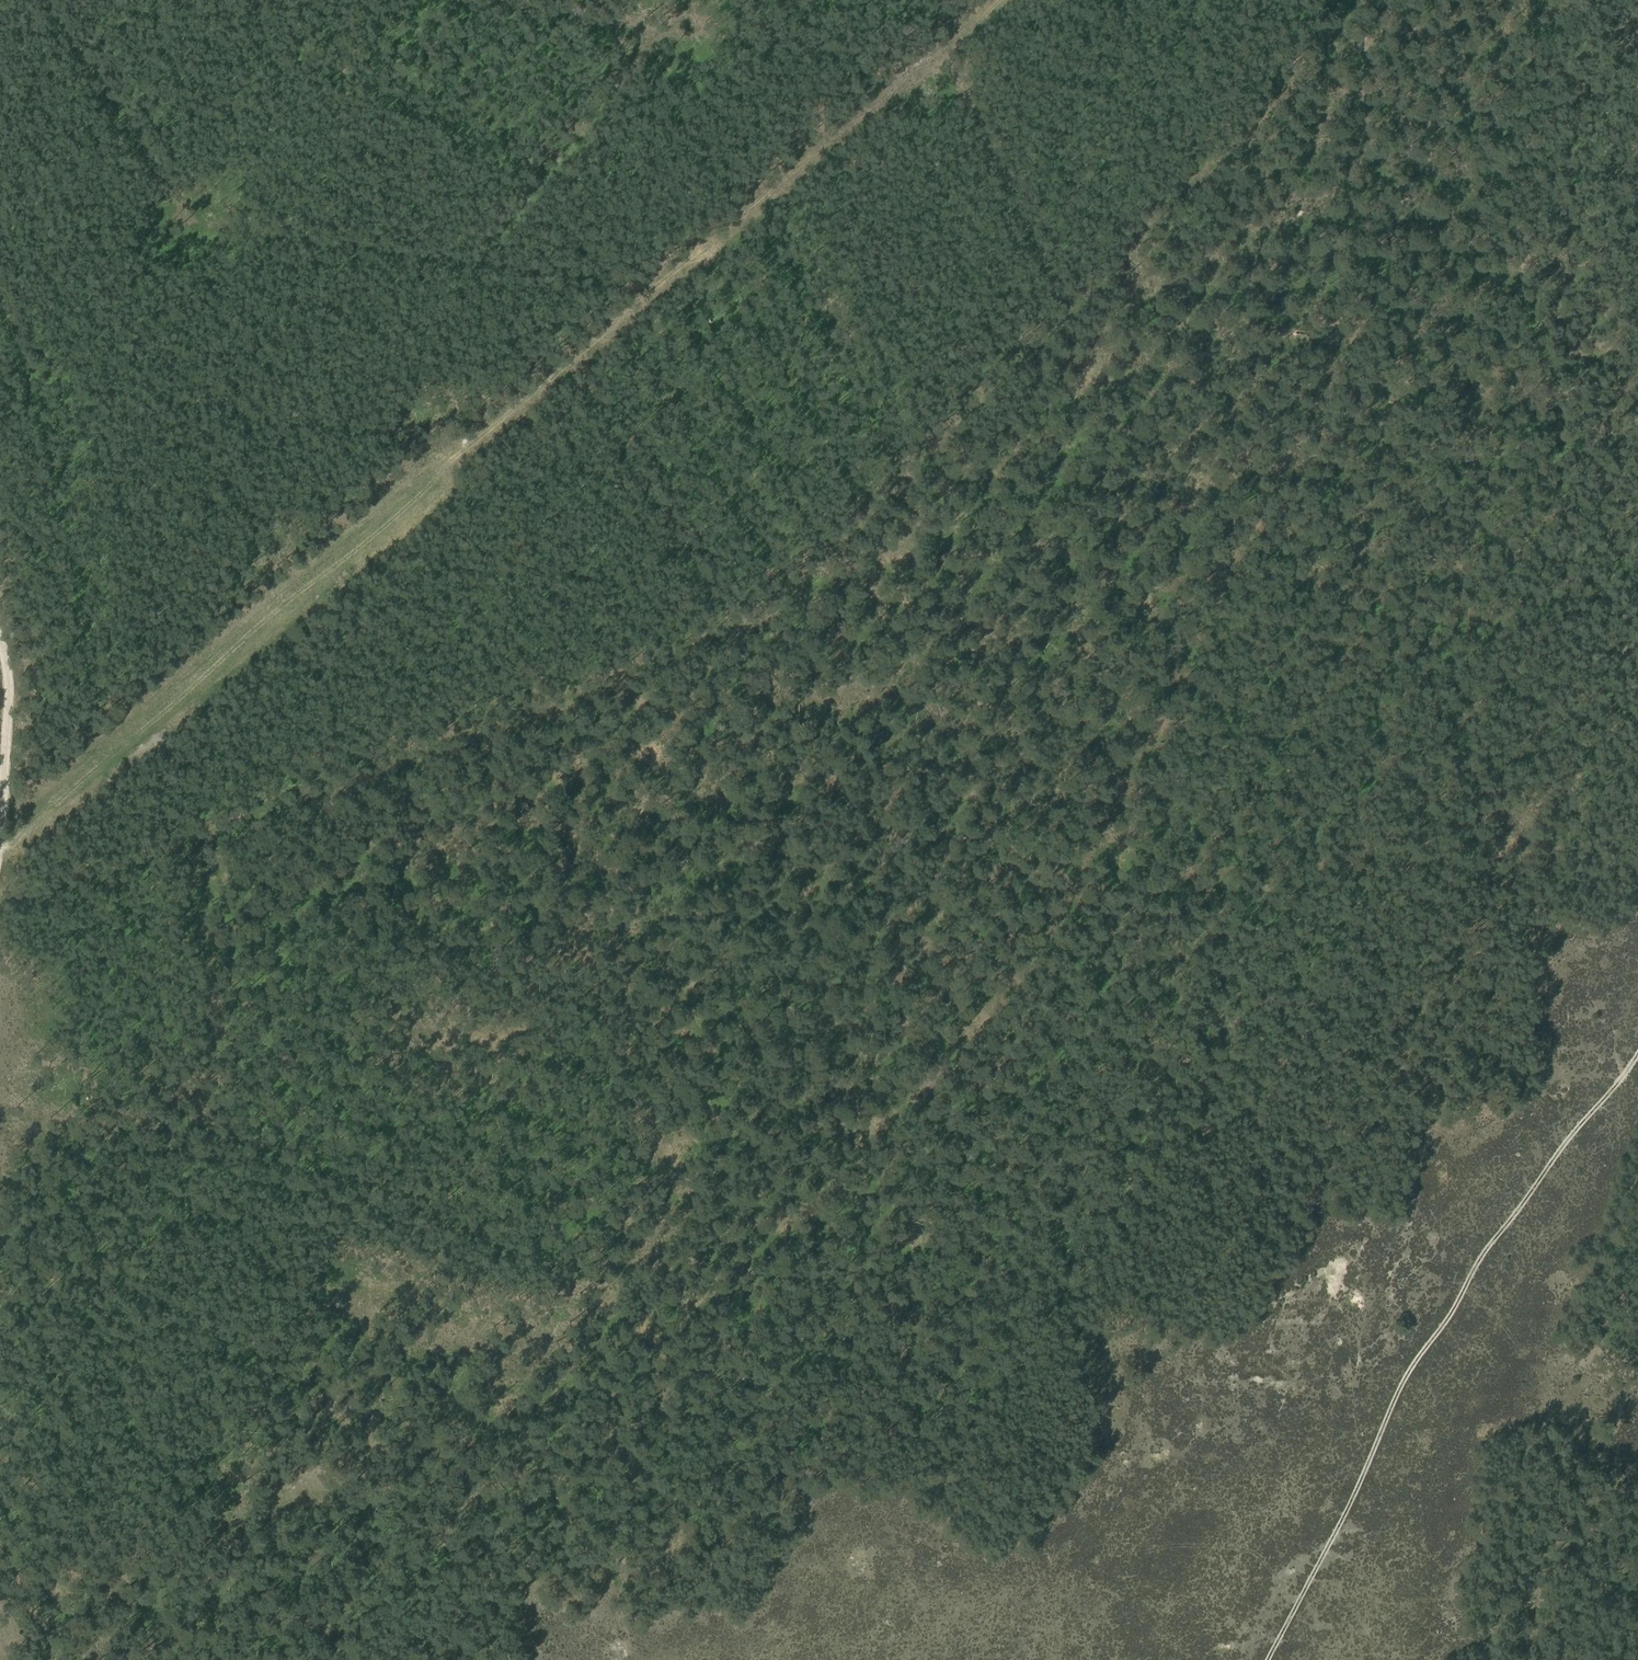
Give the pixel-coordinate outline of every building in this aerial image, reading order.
[(1350,41),(1361,39),(1359,31),(1349,32),(1350,41)]
